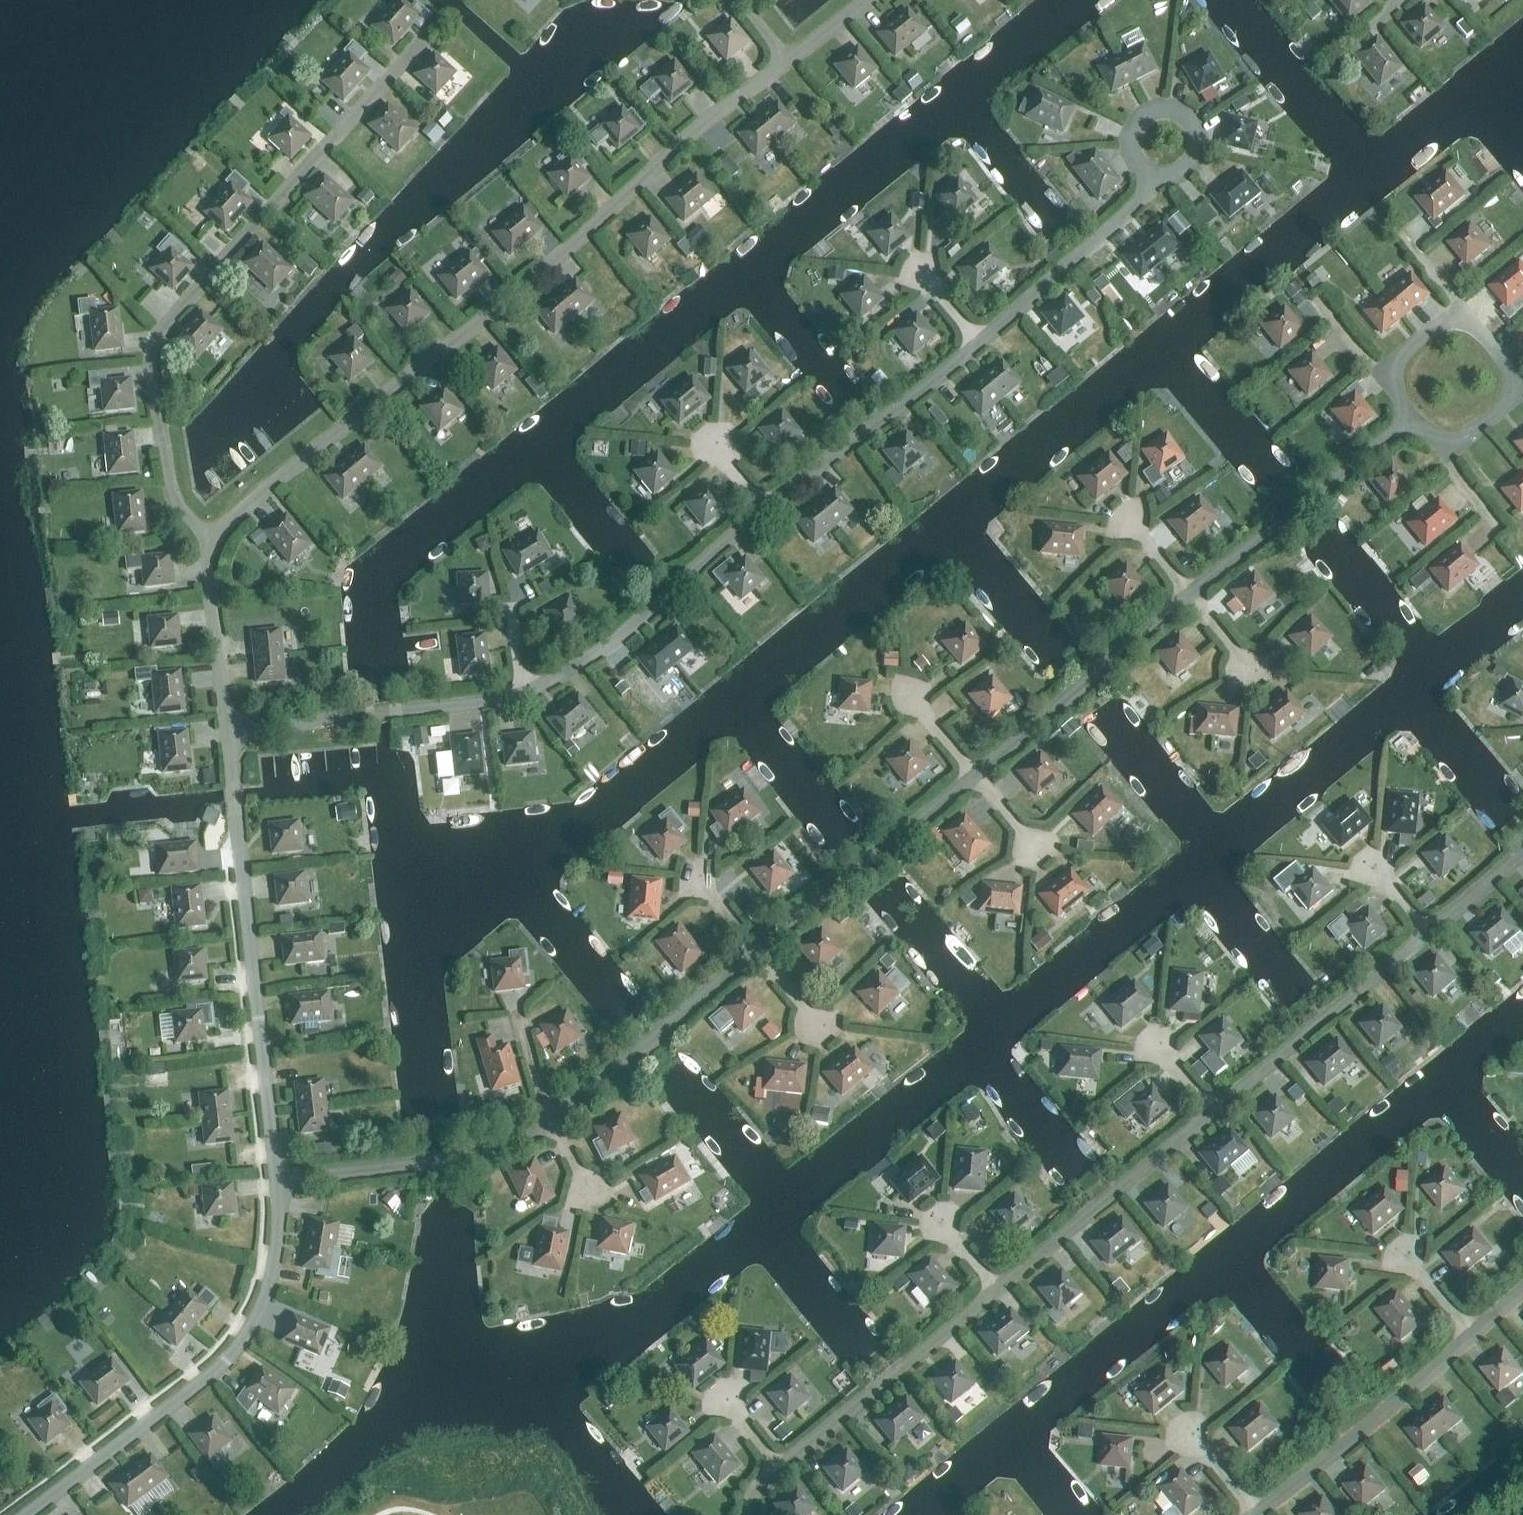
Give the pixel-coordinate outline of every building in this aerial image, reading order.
[(400,0),(397,0),(373,27),(393,46),(414,23),(421,29),(431,18),(417,5),(412,11),(400,0)] [(713,1),(719,9),(728,2),(726,0),(714,0),(713,1)] [(1367,0),(1329,0),(1348,23),(1370,4),(1367,0)] [(1312,22),(1321,14),(1313,5),(1304,12),(1312,22)] [(1425,7),(1402,25),(1421,48),(1443,29),(1425,7)] [(878,35),(895,56),(925,31),(908,10),(878,35)] [(959,34),(969,27),(961,16),(951,24),(959,34)] [(731,20),(708,39),(726,61),(749,43),(731,20)] [(1456,26),(1466,38),(1472,33),(1462,21),(1456,26)] [(1376,39),(1355,56),(1380,86),(1401,69),(1376,39)] [(348,55),(323,83),(343,101),(369,73),(359,63),(366,56),(353,44),(345,52),(348,55)] [(1143,46),(1121,57),(1134,82),(1156,70),(1143,46)] [(876,71),(857,48),(835,67),(854,89),(876,71)] [(1349,62),(1341,52),(1334,58),(1341,68),(1349,62)] [(434,54),(415,76),(436,95),(456,74),(434,54)] [(1209,54),(1184,69),(1198,94),(1200,94),(1206,104),(1217,98),(1211,87),(1224,80),(1209,54)] [(1134,82),(1121,57),(1099,68),(1111,93),(1134,82)] [(674,62),(652,81),(640,91),(640,92),(648,102),(649,103),(662,93),(670,103),(693,85),(674,62)] [(1056,86),(1064,78),(1055,67),(1046,75),(1056,86)] [(912,72),(902,79),(912,91),(921,83),(912,72)] [(901,104),(911,95),(903,86),(893,94),(901,104)] [(640,92),(636,96),(644,106),(648,102),(640,92)] [(1017,113),(1062,134),(1073,108),(1038,92),(1033,104),(1024,99),(1017,113)] [(1240,114),(1254,106),(1249,97),(1235,105),(1240,114)] [(777,104),(758,119),(776,141),(795,125),(777,104)] [(388,106),(369,126),(398,152),(417,132),(388,106)] [(286,122),(269,140),(291,160),(310,138),(291,120),(294,117),(286,108),(279,115),(286,122)] [(597,150),(609,139),(618,150),(640,131),(645,127),(632,109),(626,114),(622,109),(587,137),(597,150)] [(440,111),(433,119),(444,129),(452,121),(440,111)] [(1228,117),(1221,146),(1250,153),(1256,124),(1228,117)] [(824,126),(834,139),(844,131),(834,118),(824,126)] [(756,157),(776,141),(758,119),(739,135),(756,157)] [(422,134),(435,145),(444,135),(431,123),(422,134)] [(563,148),(570,143),(562,133),(555,138),(563,148)] [(589,180),(581,170),(586,167),(571,149),(558,160),(562,165),(549,176),(567,198),(589,180)] [(1095,152),(1086,160),(1077,150),(1065,160),(1098,200),(1120,182),(1095,152)] [(727,159),(719,166),(730,179),(738,172),(727,159)] [(1211,197),(1229,218),(1259,194),(1241,172),(1211,197)] [(248,186),(235,174),(228,182),(231,185),(205,213),(225,232),(251,203),(241,194),(248,186)] [(1443,225),(1437,218),(1465,196),(1447,174),(1417,199),(1433,218),(1429,221),(1436,231),(1443,225)] [(666,200),(684,222),(714,197),(696,176),(666,200)] [(324,177),(305,197),(334,223),(353,203),(324,177)] [(958,180),(936,198),(954,221),(977,202),(958,180)] [(1477,186),(1470,192),(1476,198),(1482,193),(1477,186)] [(365,189),(358,197),(366,204),(373,196),(365,189)] [(923,217),(924,203),(912,202),(911,216),(923,217)] [(493,234),(511,255),(541,231),(532,220),(539,214),(530,203),(523,209),(493,234)] [(1199,213),(1206,223),(1217,215),(1209,206),(1199,213)] [(1168,222),(1173,227),(1183,219),(1179,213),(1168,222)] [(891,216),(869,234),(887,257),(910,238),(891,216)] [(669,241),(650,219),(628,237),(646,260),(669,241)] [(1471,225),(1449,244),(1464,263),(1459,267),(1468,278),(1477,270),(1471,263),(1490,248),(1471,225)] [(1161,226),(1142,242),(1160,263),(1179,248),(1161,226)] [(695,247),(705,238),(696,228),(686,237),(695,247)] [(169,238),(158,250),(164,256),(151,271),(173,290),(192,268),(182,259),(187,254),(169,238)] [(687,258),(695,251),(685,239),(676,246),(687,258)] [(951,259),(960,251),(952,242),(943,251),(951,259)] [(1141,279),(1160,263),(1142,242),(1123,258),(1141,279)] [(262,245),(244,265),(273,291),(291,271),(262,245)] [(958,270),(975,292),(1005,267),(988,246),(958,270)] [(439,278),(457,300),(487,275),(478,265),(485,260),(477,250),(470,255),(469,254),(439,278)] [(297,268),(309,278),(318,268),(306,257),(297,268)] [(1505,306),(1500,310),(1509,321),(1519,313),(1512,305),(1522,296),(1522,267),(1520,263),(1490,288),(1505,306)] [(843,270),(827,269),(826,281),(842,283),(843,270)] [(389,279),(398,289),(407,281),(398,271),(389,279)] [(1312,290),(1320,283),(1313,274),(1305,281),(1312,290)] [(1410,275),(1383,297),(1401,318),(1428,296),(1410,275)] [(1102,276),(1093,284),(1100,293),(1109,285),(1102,276)] [(882,301),(864,279),(841,297),(860,320),(882,301)] [(556,297),(574,318),(593,302),(575,281),(556,297)] [(1302,292),(1295,283),(1284,291),(1291,300),(1302,292)] [(1101,300),(1093,291),(1087,296),(1095,305),(1101,300)] [(410,292),(388,311),(406,333),(429,315),(410,292)] [(555,334),(574,318),(556,297),(537,313),(555,334)] [(1064,297),(1042,315),(1060,338),(1083,319),(1064,297)] [(1382,334),(1401,318),(1383,297),(1364,313),(1382,334)] [(79,318),(91,316),(95,352),(122,348),(118,310),(97,312),(95,299),(77,301),(79,318)] [(1302,330),(1284,308),(1261,327),(1280,349),(1302,330)] [(175,342),(196,360),(222,331),(201,313),(175,342)] [(935,337),(916,314),(894,333),(912,355),(935,337)] [(354,341),(332,359),(350,382),(373,363),(356,343),(365,336),(356,325),(347,332),(354,341)] [(1315,353),(1325,344),(1319,337),(1309,345),(1315,353)] [(515,372),(497,349),(475,368),(493,390),(515,372)] [(749,352),(727,370),(745,393),(768,374),(749,352)] [(1330,376),(1311,354),(1289,373),(1307,395),(1330,376)] [(703,377),(715,378),(716,361),(705,360),(703,377)] [(983,379),(1000,400),(1020,384),(1002,363),(983,379)] [(1056,387),(1067,377),(1060,368),(1049,378),(1056,387)] [(133,409),(130,380),(106,382),(105,372),(88,374),(90,391),(102,389),(104,412),(133,409)] [(532,392),(540,386),(532,376),(525,383),(532,392)] [(662,403),(679,424),(709,400),(692,378),(662,403)] [(981,416),(1000,400),(983,379),(963,394),(981,416)] [(885,400),(896,391),(887,381),(876,390),(885,400)] [(1339,397),(1343,402),(1332,412),(1350,434),(1373,416),(1359,399),(1365,394),(1356,383),(1339,397)] [(739,400),(746,408),(761,397),(754,389),(739,400)] [(462,413),(444,390),(421,409),(440,431),(462,413)] [(934,407),(928,412),(942,428),(948,423),(934,407)] [(782,412),(759,430),(778,453),(800,434),(782,412)] [(820,427),(829,437),(841,426),(832,417),(820,427)] [(105,436),(104,437),(109,475),(137,472),(132,433),(118,435),(117,426),(104,428),(105,436)] [(906,434),(884,452),(902,475),(925,456),(906,434)] [(1183,459),(1166,435),(1142,451),(1153,466),(1142,474),(1153,490),(1165,481),(1161,474),(1183,459)] [(632,443),(630,458),(644,459),(645,444),(632,443)] [(364,447),(345,463),(362,484),(382,468),(364,447)] [(635,472),(653,495),(676,476),(657,454),(635,472)] [(1078,479),(1096,500),(1126,476),(1108,454),(1078,479)] [(343,500),(362,484),(345,463),(326,478),(343,500)] [(1392,463),(1369,482),(1388,504),(1410,486),(1392,463)] [(896,470),(888,477),(899,490),(907,483),(896,470)] [(152,471),(144,472),(145,481),(154,480),(152,471)] [(1503,491),(1521,514),(1522,512),(1522,475),(1503,491)] [(685,505),(703,527),(726,509),(707,486),(685,505)] [(1153,495),(1160,506),(1172,498),(1164,487),(1153,495)] [(835,490),(815,506),(833,527),(852,512),(835,490)] [(118,535),(145,532),(141,493),(113,497),(118,535)] [(1169,523),(1186,544),(1216,520),(1199,498),(1169,523)] [(1411,506),(1417,513),(1427,505),(1422,498),(1411,506)] [(1408,525),(1425,546),(1455,521),(1438,500),(1408,525)] [(814,543),(833,527),(815,506),(796,522),(814,543)] [(286,516),(265,534),(289,563),(311,546),(286,516)] [(1043,526),(1041,553),(1079,557),(1082,530),(1043,526)] [(259,530),(249,538),(257,548),(267,540),(259,530)] [(552,557),(538,533),(504,553),(518,577),(552,557)] [(491,549),(486,540),(476,544),(480,554),(491,549)] [(1430,571),(1448,592),(1478,567),(1460,546),(1430,571)] [(143,572),(145,588),(174,584),(170,555),(141,559),(140,549),(128,551),(131,573),(143,572)] [(1187,555),(1178,563),(1187,573),(1196,565),(1187,555)] [(764,581),(745,559),(735,567),(730,562),(714,575),(724,588),(728,584),(741,600),(764,581)] [(1144,588),(1126,566),(1103,584),(1122,607),(1144,588)] [(1423,571),(1410,582),(1416,590),(1429,579),(1423,571)] [(458,576),(460,605),(489,603),(487,574),(458,576)] [(1244,608),(1250,615),(1272,596),(1254,574),(1231,592),(1236,598),(1226,606),(1234,616),(1244,608)] [(543,596),(552,590),(547,581),(538,587),(543,596)] [(569,598),(544,613),(559,638),(584,623),(569,598)] [(120,626),(119,615),(106,616),(107,627),(120,626)] [(148,619),(152,648),(181,645),(177,616),(148,619)] [(1310,617),(1289,638),(1310,659),(1331,638),(1310,617)] [(961,665),(984,647),(965,624),(943,643),(961,665)] [(676,628),(657,644),(675,665),(694,650),(676,628)] [(252,634),(255,658),(282,656),(280,631),(252,634)] [(1197,657),(1179,635),(1156,654),(1175,676),(1197,657)] [(461,678),(489,674),(484,636),(457,639),(461,678)] [(655,681),(675,665),(657,644),(638,660),(655,681)] [(898,668),(898,655),(884,654),(883,668),(898,668)] [(285,680),(282,656),(255,658),(257,683),(285,680)] [(921,657),(913,664),(921,674),(930,667),(921,657)] [(1494,674),(1505,680),(1509,672),(1498,666),(1494,674)] [(180,672),(158,675),(157,667),(134,670),(135,684),(153,682),(156,714),(184,711),(180,672)] [(1128,675),(1119,682),(1126,691),(1132,687),(1132,680),(1128,675)] [(992,678),(970,696),(988,719),(1011,700),(992,678)] [(414,682),(415,693),(427,692),(426,681),(414,682)] [(868,713),(870,684),(841,681),(839,710),(868,713)] [(621,698),(630,691),(623,682),(614,689),(621,698)] [(1513,682),(1500,708),(1522,719),(1522,686),(1513,682)] [(1256,718),(1274,739),(1304,715),(1286,693),(1256,718)] [(306,709),(322,706),(320,694),(304,697),(306,709)] [(548,720),(565,741),(595,717),(578,695),(548,720)] [(1196,732),(1196,734),(1234,738),(1237,710),(1198,706),(1197,718),(1196,732)] [(1189,731),(1189,735),(1195,736),(1196,734),(1196,732),(1197,718),(1190,718),(1189,731)] [(1072,720),(1061,729),(1069,739),(1080,730),(1072,720)] [(413,731),(415,748),(429,746),(427,729),(413,731)] [(966,742),(974,751),(986,740),(978,731),(966,742)] [(163,774),(191,770),(186,732),(159,735),(163,774)] [(496,738),(498,752),(504,751),(506,766),(535,763),(532,734),(496,738)] [(455,777),(483,774),(478,736),(451,739),(455,777)] [(579,752),(570,741),(562,748),(571,759),(579,752)] [(929,766),(910,743),(888,762),(906,784),(929,766)] [(1040,754),(1017,773),(1036,795),(1058,777),(1040,754)] [(203,771),(205,786),(215,785),(214,770),(203,771)] [(1073,816),(1093,836),(1120,808),(1101,789),(1073,816)] [(711,813),(718,823),(709,830),(717,843),(759,814),(743,791),(711,813)] [(1386,833),(1399,834),(1398,846),(1413,848),(1418,797),(1390,794),(1386,833)] [(1323,826),(1341,847),(1370,823),(1353,801),(1323,826)] [(698,819),(699,805),(688,804),(688,819),(698,819)] [(340,809),(342,822),(357,820),(355,807),(340,809)] [(894,807),(884,815),(889,822),(899,814),(894,807)] [(662,824),(644,839),(663,861),(685,843),(678,835),(685,829),(670,808),(657,819),(662,824)] [(202,822),(215,827),(221,814),(208,809),(202,822)] [(965,816),(944,834),(968,864),(990,846),(965,816)] [(298,822),(269,825),(273,854),(302,851),(298,822)] [(921,840),(929,850),(942,839),(934,829),(921,840)] [(1445,837),(1422,855),(1441,878),(1463,859),(1445,837)] [(1077,842),(1076,853),(1093,855),(1094,844),(1077,842)] [(156,848),(160,875),(198,871),(195,843),(156,848)] [(774,853),(751,871),(770,894),(792,875),(774,853)] [(1290,888),(1308,911),(1331,892),(1312,870),(1290,888)] [(1040,896),(1058,917),(1088,893),(1070,871),(1040,896)] [(607,885),(622,886),(623,875),(608,873),(607,885)] [(304,874),(275,877),(279,906),(308,903),(304,874)] [(629,918),(657,921),(660,882),(633,880),(629,918)] [(982,884),(979,912),(1018,916),(1021,888),(982,884)] [(177,929),(204,925),(200,887),(172,890),(177,929)] [(1334,898),(1339,905),(1352,894),(1346,887),(1334,898)] [(138,893),(139,905),(152,904),(151,891),(138,893)] [(960,898),(967,907),(976,901),(969,891),(960,898)] [(1416,903),(1423,911),(1436,901),(1429,892),(1416,903)] [(1344,911),(1350,918),(1363,908),(1357,901),(1344,911)] [(760,914),(753,905),(745,912),(751,921),(760,914)] [(840,926),(850,917),(842,907),(831,916),(840,926)] [(1349,931),(1364,949),(1386,931),(1367,908),(1347,926),(1341,918),(1327,929),(1337,941),(1349,931)] [(1472,935),(1490,957),(1520,932),(1502,911),(1472,935)] [(280,918),(281,926),(292,925),(292,917),(280,918)] [(678,925),(657,943),(681,973),(703,955),(678,925)] [(840,952),(821,930),(799,948),(818,971),(840,952)] [(282,938),(285,965),(324,961),(321,933),(282,938)] [(1029,943),(1038,954),(1049,944),(1041,933),(1029,943)] [(1151,959),(1163,949),(1154,938),(1141,949),(1151,959)] [(174,954),(178,983),(206,980),(203,951),(174,954)] [(495,992),(524,989),(524,988),(522,978),(522,977),(527,976),(525,952),(510,954),(511,961),(491,963),(495,992)] [(886,955),(879,962),(887,971),(895,964),(886,955)] [(1437,957),(1415,976),(1433,998),(1456,980),(1437,957)] [(878,973),(857,994),(878,1014),(908,985),(894,971),(884,980),(878,973)] [(1201,1014),(1198,1014),(1202,975),(1174,972),(1170,1011),(1183,1012),(1183,1022),(1200,1024),(1201,1014)] [(1501,981),(1495,973),(1486,980),(1492,988),(1501,981)] [(1104,1007),(1121,1028),(1151,1003),(1134,982),(1104,1007)] [(746,990),(710,1020),(720,1032),(733,1021),(742,1031),(764,1013),(746,990)] [(1418,1007),(1425,1001),(1418,992),(1411,998),(1418,1007)] [(289,997),(292,1025),(304,1024),(305,1036),(319,1035),(317,1022),(331,1021),(328,993),(289,997)] [(211,1000),(187,1003),(188,1013),(196,1012),(195,1006),(211,1004),(211,1000)] [(188,1013),(173,1015),(176,1044),(205,1040),(204,1028),(215,1027),(213,1004),(211,1004),(195,1006),(196,1012),(188,1013)] [(1382,1007),(1360,1025),(1378,1047),(1401,1029),(1382,1007)] [(566,1012),(541,1027),(544,1033),(551,1045),(555,1052),(581,1038),(566,1012)] [(1222,1019),(1200,1038),(1212,1053),(1201,1061),(1214,1077),(1225,1069),(1218,1060),(1241,1042),(1222,1019)] [(770,1042),(781,1034),(774,1025),(763,1034),(770,1042)] [(544,1033),(536,1038),(543,1050),(551,1045),(544,1033)] [(493,1038),(478,1043),(493,1091),(519,1083),(508,1046),(497,1050),(493,1038)] [(1306,1064),(1324,1086),(1354,1061),(1336,1040),(1306,1064)] [(1053,1043),(1041,1042),(1040,1052),(1052,1053),(1053,1043)] [(824,1074),(842,1095),(872,1071),(854,1049),(824,1074)] [(1097,1080),(1100,1052),(1061,1049),(1059,1076),(1097,1080)] [(1380,1064),(1389,1074),(1400,1064),(1391,1054),(1380,1064)] [(766,1063),(764,1079),(756,1078),(754,1099),(766,1100),(767,1091),(802,1094),(805,1066),(766,1063)] [(1192,1068),(1200,1078),(1207,1073),(1198,1063),(1192,1068)] [(626,1083),(631,1093),(646,1086),(641,1076),(626,1083)] [(295,1084),(298,1109),(325,1106),(322,1081),(295,1084)] [(1287,1093),(1295,1102),(1304,1095),(1296,1085),(1287,1093)] [(1139,1086),(1115,1106),(1126,1119),(1135,1112),(1147,1128),(1170,1109),(1151,1087),(1145,1092),(1139,1086)] [(202,1120),(230,1117),(227,1092),(200,1095),(202,1120)] [(1275,1097),(1253,1115),(1271,1138),(1294,1119),(1275,1097)] [(1327,1107),(1336,1117),(1346,1108),(1337,1098),(1327,1107)] [(1180,1111),(1187,1105),(1182,1099),(1175,1105),(1180,1111)] [(971,1104),(960,1112),(969,1124),(980,1116),(971,1104)] [(328,1131),(325,1106),(298,1109),(300,1134),(328,1131)] [(827,1125),(829,1110),(813,1107),(810,1123),(827,1125)] [(595,1128),(601,1140),(594,1144),(603,1162),(618,1155),(616,1150),(634,1141),(621,1115),(595,1128)] [(233,1142),(230,1117),(202,1120),(205,1145),(233,1142)] [(926,1132),(935,1142),(945,1134),(936,1123),(926,1132)] [(1199,1155),(1217,1176),(1247,1151),(1229,1130),(1199,1155)] [(332,1158),(331,1145),(316,1146),(317,1159),(332,1158)] [(954,1189),(982,1192),(985,1153),(958,1150),(954,1189)] [(1426,1168),(1428,1155),(1418,1153),(1416,1167),(1426,1168)] [(641,1177),(647,1188),(638,1194),(646,1207),(655,1201),(688,1182),(674,1158),(641,1177)] [(891,1182),(908,1204),(938,1179),(921,1158),(891,1182)] [(547,1185),(534,1159),(508,1173),(522,1198),(531,1194),(538,1208),(555,1199),(547,1185)] [(216,1166),(195,1168),(196,1176),(217,1174),(216,1166)] [(1446,1169),(1423,1188),(1442,1210),(1464,1192),(1446,1169)] [(1398,1173),(1396,1193),(1408,1194),(1409,1173),(1398,1173)] [(235,1214),(232,1185),(203,1188),(206,1217),(235,1214)] [(1167,1186),(1145,1205),(1164,1227),(1186,1209),(1167,1186)] [(188,1188),(189,1198),(199,1197),(198,1187),(188,1188)] [(1356,1214),(1373,1235),(1403,1210),(1385,1189),(1356,1214)] [(392,1211),(400,1202),(389,1192),(382,1201),(392,1211)] [(1014,1195),(991,1213),(1010,1236),(1032,1217),(1014,1195)] [(1200,1210),(1209,1220),(1218,1211),(1210,1202),(1200,1210)] [(1091,1243),(1109,1264),(1138,1240),(1121,1218),(1091,1243)] [(311,1219),(307,1244),(334,1249),(338,1224),(311,1219)] [(543,1229),(541,1228),(533,1266),(560,1272),(568,1234),(554,1231),(556,1221),(545,1219),(543,1229)] [(856,1231),(857,1220),(845,1219),(843,1230),(856,1231)] [(632,1226),(603,1221),(599,1243),(587,1241),(583,1258),(602,1261),(604,1250),(626,1255),(632,1226)] [(904,1228),(875,1226),(872,1255),(901,1257),(904,1228)] [(1444,1255),(1462,1276),(1492,1252),(1474,1230),(1444,1255)] [(982,1241),(976,1246),(984,1254),(990,1249),(982,1241)] [(342,1250),(334,1249),(307,1244),(303,1268),(316,1271),(315,1277),(336,1281),(342,1250)] [(1291,1259),(1296,1255),(1294,1247),(1288,1245),(1282,1250),(1284,1257),(1291,1259)] [(933,1306),(955,1288),(930,1258),(909,1276),(933,1306)] [(1349,1262),(1320,1259),(1317,1288),(1346,1291),(1349,1262)] [(1061,1271),(1039,1290),(1054,1308),(1046,1315),(1055,1326),(1067,1316),(1061,1309),(1080,1294),(1061,1271)] [(909,1283),(902,1275),(890,1285),(898,1293),(909,1283)] [(1130,1293),(1119,1279),(1111,1286),(1122,1299),(1130,1293)] [(187,1290),(171,1309),(192,1327),(217,1298),(205,1288),(197,1299),(187,1290)] [(1401,1341),(1422,1323),(1398,1293),(1376,1311),(1401,1341)] [(176,1346),(192,1327),(171,1309),(155,1328),(176,1346)] [(980,1334),(997,1356),(1027,1331),(1010,1310),(980,1334)] [(106,1328),(115,1321),(108,1312),(99,1320),(106,1328)] [(293,1316),(283,1341),(319,1356),(329,1330),(293,1316)] [(769,1333),(742,1331),(738,1369),(750,1370),(749,1383),(764,1384),(766,1372),(769,1333)] [(675,1367),(693,1389),(723,1364),(714,1353),(722,1346),(714,1336),(705,1343),(675,1367)] [(1230,1347),(1207,1366),(1226,1388),(1248,1370),(1230,1347)] [(1504,1351),(1481,1369),(1500,1392),(1522,1374),(1504,1351)] [(1191,1375),(1193,1361),(1180,1359),(1178,1373),(1191,1375)] [(81,1383),(98,1405),(129,1382),(112,1360),(81,1383)] [(955,1362),(932,1381),(951,1403),(973,1385),(955,1362)] [(1394,1371),(1387,1363),(1380,1369),(1387,1377),(1394,1371)] [(1016,1376),(1007,1365),(996,1374),(1005,1385),(1016,1376)] [(278,1414),(294,1391),(262,1369),(246,1391),(244,1390),(236,1402),(248,1415),(259,1400),(278,1414)] [(1136,1394),(1154,1416),(1184,1391),(1166,1370),(1136,1394)] [(790,1376),(768,1395),(786,1417),(809,1399),(790,1376)] [(333,1380),(327,1393),(344,1401),(350,1388),(333,1380)] [(1507,1390),(1497,1398),(1505,1409),(1516,1401),(1507,1390)] [(40,1413),(29,1421),(47,1444),(70,1427),(62,1417),(68,1412),(55,1394),(36,1408),(40,1413)] [(603,1402),(608,1409),(618,1401),(613,1394),(603,1402)] [(876,1422),(893,1443),(923,1419),(905,1397),(876,1422)] [(1444,1398),(1425,1414),(1442,1436),(1462,1420),(1444,1398)] [(1231,1430),(1249,1452),(1279,1427),(1261,1406),(1231,1430)] [(946,1414),(954,1425),(963,1418),(955,1407),(946,1414)] [(647,1428),(665,1451),(688,1433),(670,1410),(647,1428)] [(1423,1451),(1442,1436),(1425,1414),(1406,1430),(1423,1451)] [(213,1418),(190,1436),(207,1459),(230,1442),(213,1418)] [(783,1423),(773,1432),(781,1442),(791,1434),(783,1423)] [(1092,1441),(1094,1427),(1080,1425),(1078,1439),(1092,1441)] [(717,1484),(731,1473),(739,1466),(714,1437),(693,1454),(717,1484)] [(1133,1440),(1104,1437),(1101,1466),(1130,1469),(1133,1440)] [(865,1473),(846,1451),(824,1469),(842,1492),(865,1473)] [(131,1471),(148,1493),(167,1478),(151,1456),(131,1471)] [(898,1473),(906,1484),(917,1475),(908,1465),(898,1473)] [(1409,1475),(1418,1487),(1430,1478),(1420,1466),(1409,1475)] [(199,1483),(205,1478),(196,1467),(190,1472),(199,1483)] [(1367,1468),(1344,1486),(1362,1508),(1385,1490),(1367,1468)] [(128,1508),(148,1493),(131,1471),(111,1486),(128,1508)] [(1206,1501),(1182,1471),(1171,1480),(1165,1473),(1154,1481),(1174,1506),(1164,1514),(1189,1514),(1206,1501)] [(234,1500),(243,1493),(234,1481),(225,1488),(234,1500)] [(774,1505),(782,1514),(808,1514),(815,1509),(797,1487),(774,1505)] [(1323,1498),(1302,1514),(1337,1514),(1323,1498)] [(847,1514),(861,1514),(862,1514),(854,1504),(844,1512),(847,1514)]
